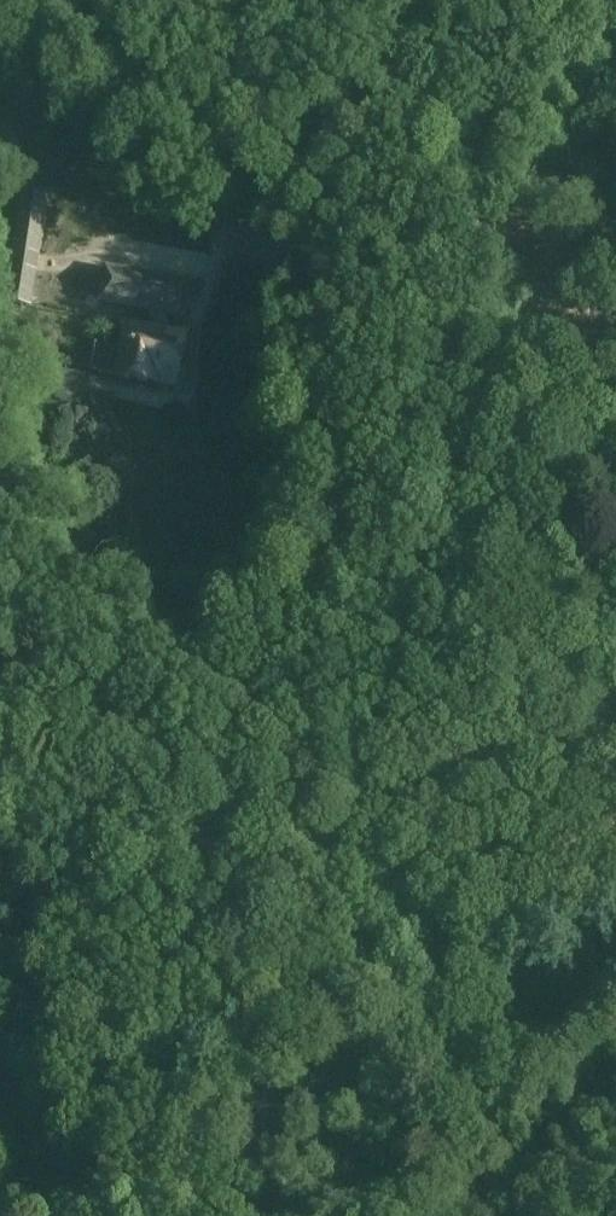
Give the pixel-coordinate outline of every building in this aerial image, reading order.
[(18,196),(2,302),(30,307),(30,304),(48,307),(50,287),(34,284),(46,201),(18,196)] [(180,282),(104,269),(99,300),(151,310),(149,319),(154,320),(164,322),(166,312),(174,314),(180,282)] [(164,322),(154,320),(152,330),(124,325),(120,347),(115,375),(158,383),(159,374),(175,377),(182,336),(162,332),(164,322)] [(115,375),(120,347),(98,343),(93,371),(115,375)]
